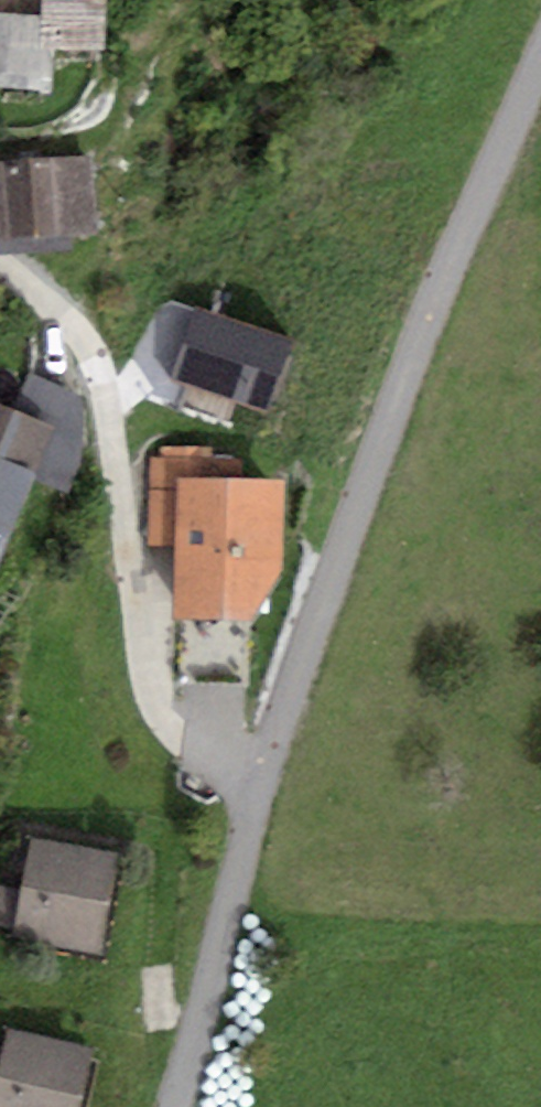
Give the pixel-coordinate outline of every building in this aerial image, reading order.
[(41,17),(0,14),(0,92),(51,96),(53,66),(96,68),(97,56),(104,56),(105,0),(42,0),(41,17)] [(0,165),(0,259),(72,257),(72,243),(96,241),(93,161),(0,165)] [(0,409),(0,568),(36,480),(70,495),(81,468),(84,401),(29,373),(10,414),(0,409)] [(158,459),(151,458),(147,551),(173,550),(174,687),(250,689),(250,628),(285,575),(284,488),(210,483),(211,449),(158,447),(158,459)] [(31,841),(21,892),(0,888),(0,929),(13,932),(11,943),(104,966),(124,867),(31,841)] [(7,1033),(0,1062),(0,1106),(80,1106),(94,1053),(7,1033)]
